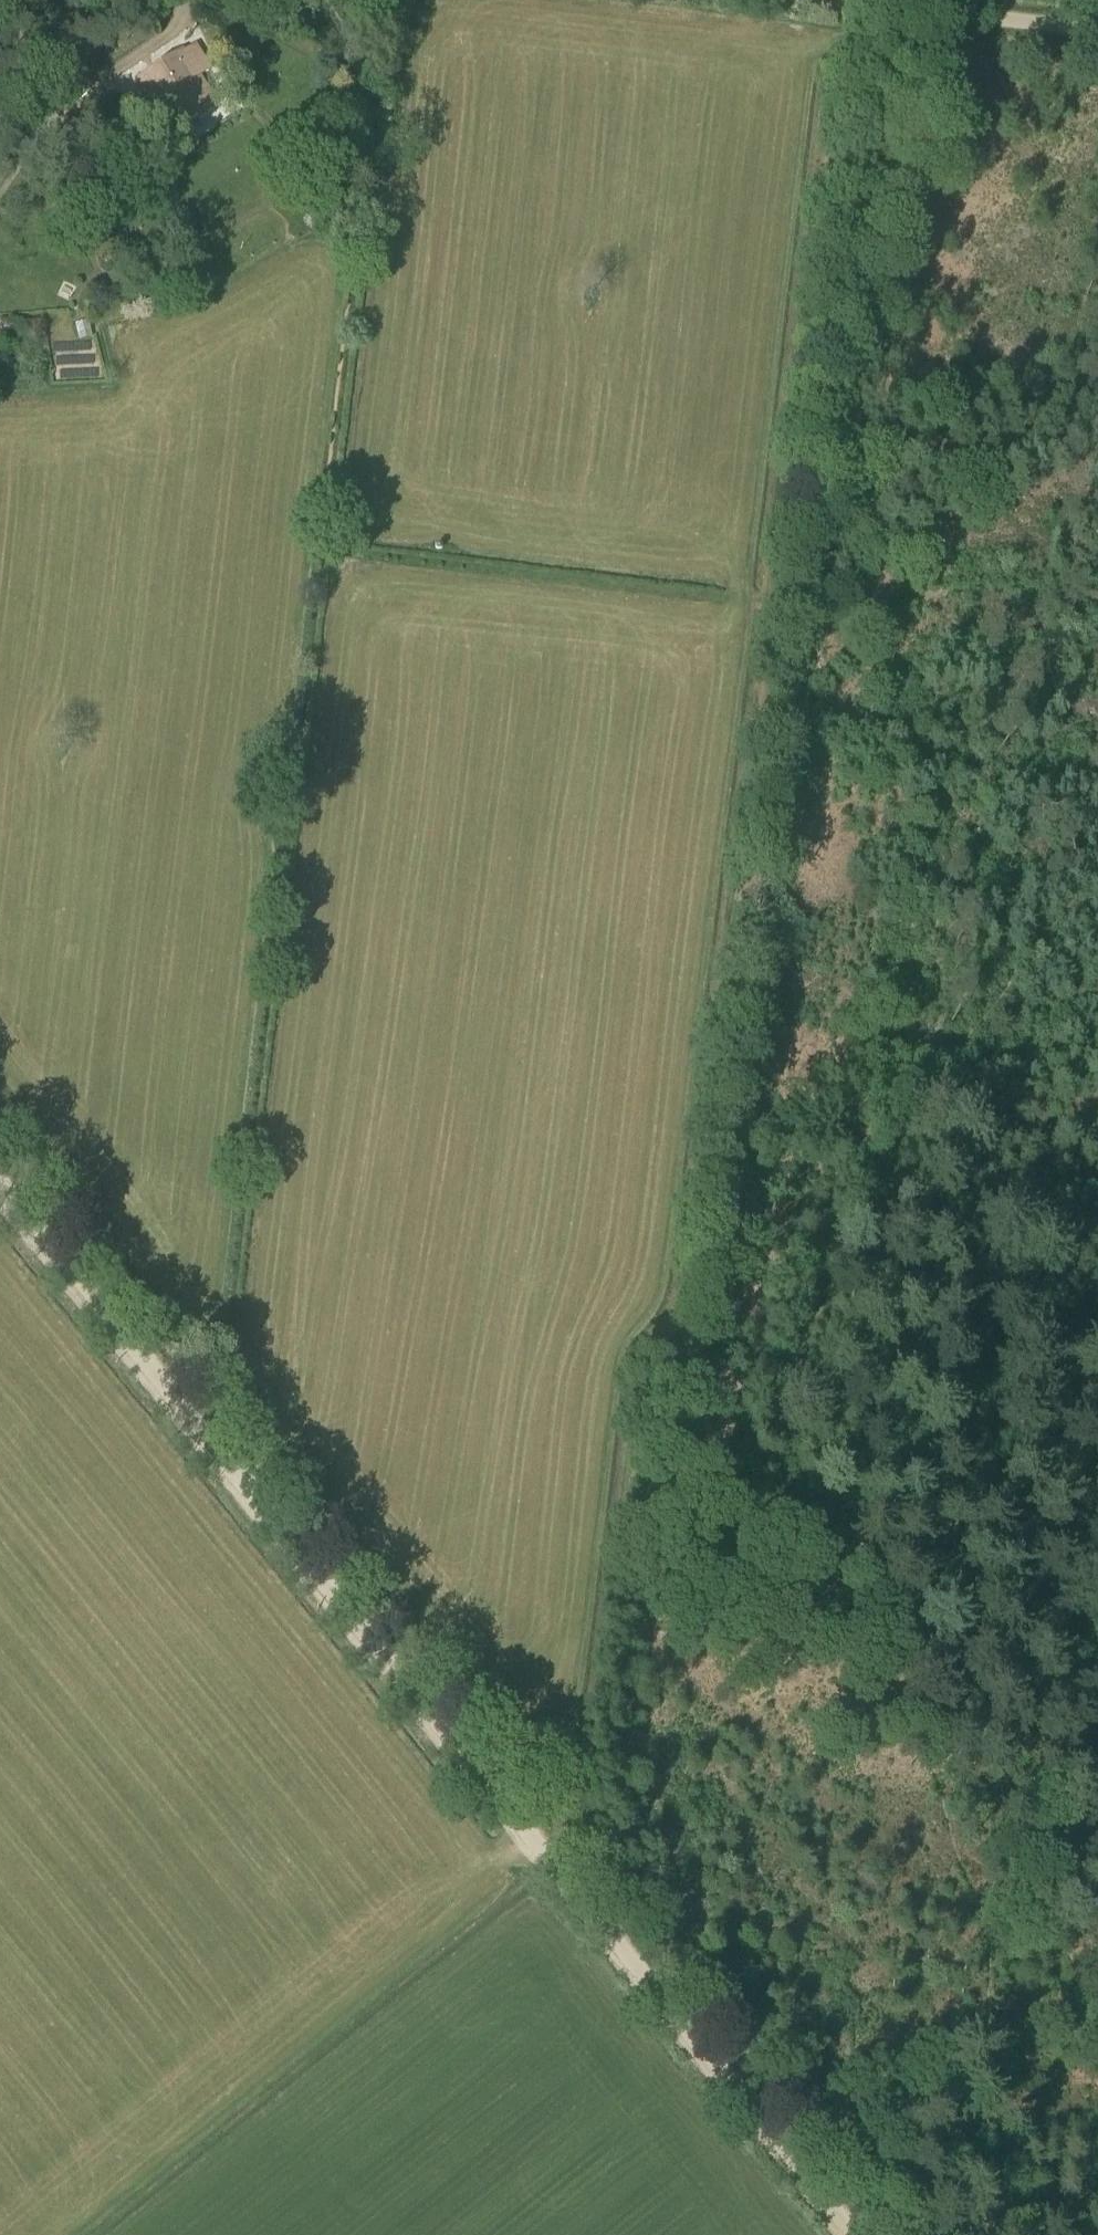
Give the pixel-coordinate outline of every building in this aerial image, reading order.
[(212,71),(197,48),(187,54),(186,53),(139,83),(151,103),(146,107),(155,121),(159,118),(169,135),(217,104),(201,78),(212,71)]
